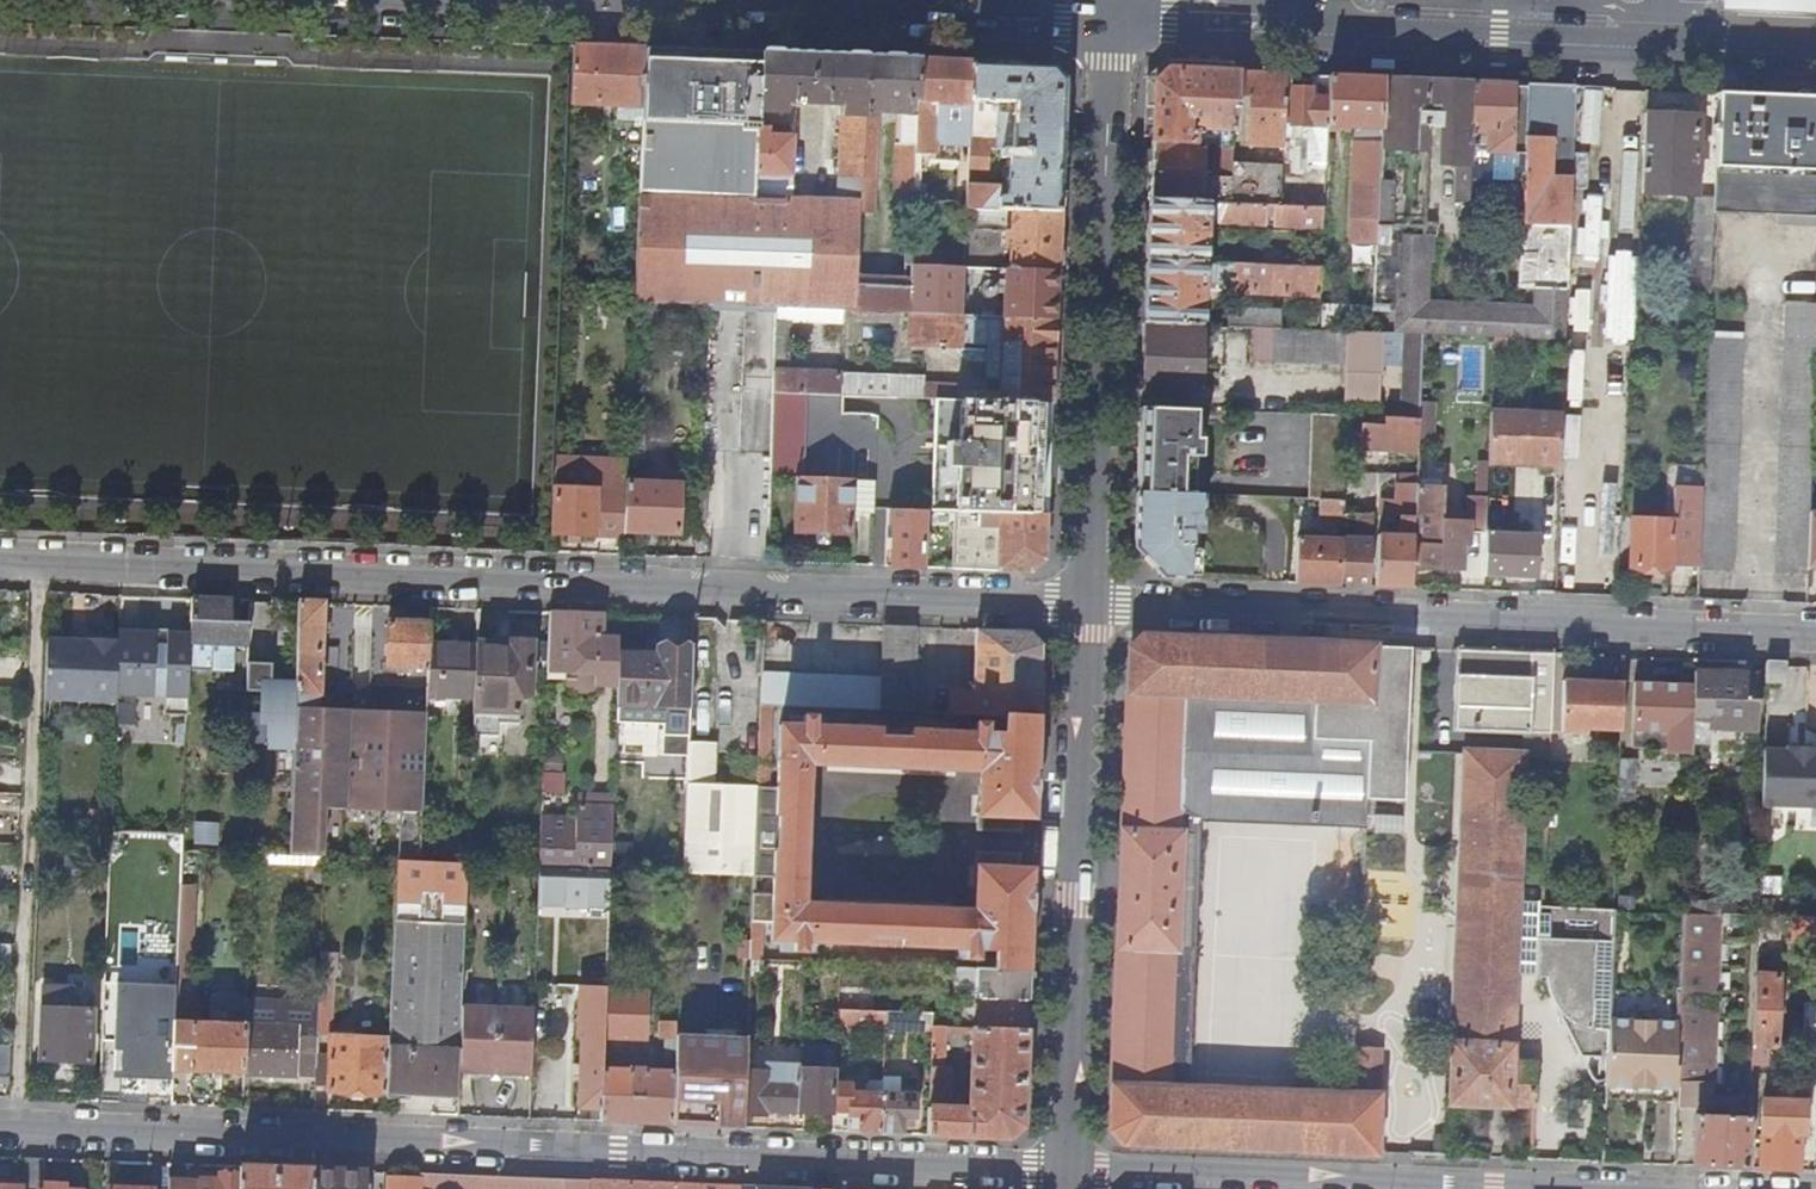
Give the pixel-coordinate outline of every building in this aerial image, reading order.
[(1721,4),(1768,6),(1815,8),(1815,0),(1721,0),(1721,4)] [(600,48),(576,47),(573,104),(612,105),(611,145),(643,146),(647,50),(600,48)] [(647,50),(643,146),(636,304),(708,307),(754,308),(758,201),(759,174),(761,125),(762,112),(764,54),(701,52),(647,50)] [(815,56),(764,54),(762,112),(786,113),(786,104),(844,106),(842,178),(864,179),(869,58),(815,56)] [(892,59),(869,58),(864,179),(863,205),(863,212),(877,213),(880,114),(899,115),(896,200),(915,201),(916,165),(917,154),(921,60),(892,59)] [(972,103),(974,63),(943,61),(921,60),(917,154),(939,154),(938,160),(970,161),(972,115),(972,103)] [(1236,65),(1173,62),(1173,72),(1236,75),(1236,65)] [(972,115),(970,161),(968,209),(1062,213),(1064,153),(1066,105),(1067,78),(1055,66),(1012,64),(974,63),(972,103),(1015,105),(1015,117),(972,115)] [(1153,144),(1153,154),(1151,202),(1231,205),(1236,99),(1238,75),(1236,75),(1173,72),(1170,72),(1156,84),(1153,144)] [(1478,73),(1478,85),(1502,86),(1529,87),(1529,75),(1478,73)] [(1252,100),(1250,147),(1284,148),(1287,91),(1287,77),(1265,76),(1238,75),(1236,99),(1252,100)] [(1287,77),(1287,91),(1292,90),(1291,141),(1307,142),(1305,176),(1319,177),(1319,179),(1326,179),(1328,129),(1331,79),(1309,78),(1287,77)] [(1380,150),(1381,134),(1384,81),(1359,80),(1331,79),(1328,129),(1356,130),(1351,246),(1376,247),(1380,150)] [(1470,204),(1471,179),(1475,84),(1431,83),(1384,81),(1381,134),(1397,135),(1397,150),(1380,150),(1376,247),(1373,313),(1389,314),(1389,327),(1397,327),(1396,336),(1423,337),(1495,340),(1565,343),(1570,229),(1523,228),(1520,290),(1541,291),(1540,315),(1421,310),(1423,263),(1432,263),(1433,239),(1435,239),(1436,230),(1424,230),(1429,128),(1442,129),(1441,166),(1454,166),(1453,203),(1470,204)] [(1478,85),(1475,84),(1471,179),(1487,179),(1488,153),(1526,154),(1529,87),(1502,86),(1478,85)] [(1526,154),(1523,228),(1570,229),(1576,89),(1552,88),(1529,87),(1526,154)] [(1714,214),(1815,218),(1815,98),(1771,96),(1719,94),(1715,197),(1714,214)] [(1700,123),(1700,117),(1648,116),(1645,196),(1692,198),(1693,186),(1698,186),(1699,151),(1705,151),(1705,123),(1700,123)] [(768,125),(761,125),(759,174),(789,175),(790,132),(768,132),(768,125)] [(930,166),(916,165),(915,201),(928,202),(930,166)] [(1600,222),(1601,180),(1579,180),(1579,222),(1600,222)] [(1697,197),(1695,268),(1713,269),(1714,214),(1715,197),(1697,197)] [(863,205),(758,201),(754,308),(779,309),(859,312),(860,279),(863,212),(863,205)] [(1324,229),(1324,210),(1281,208),(1231,205),(1151,202),(1149,250),(1148,262),(1203,264),(1205,217),(1213,217),(1220,225),(1266,226),(1266,217),(1277,217),(1277,227),(1324,229)] [(1014,248),(1013,271),(1059,273),(1062,213),(968,209),(967,231),(1009,232),(1008,248),(1014,248)] [(1320,297),(1322,268),(1203,264),(1148,262),(1146,315),(1146,325),(1210,328),(1210,322),(1201,321),(1202,284),(1227,285),(1227,293),(1320,297)] [(1006,318),(1057,320),(1058,312),(1059,273),(1013,271),(1003,270),(1002,276),(1008,276),(1006,318)] [(912,281),(860,279),(859,312),(910,314),(912,281)] [(1777,573),(1809,574),(1814,426),(1815,380),(1815,303),(1786,302),(1777,573)] [(1280,312),(1231,310),(1230,328),(1274,330),(1279,330),(1280,312)] [(950,401),(1054,405),(1055,366),(1057,320),(1006,318),(964,316),(924,315),(923,346),(963,348),(963,342),(1004,344),(1003,379),(968,378),(962,384),(950,384),(950,401)] [(1146,328),(1143,391),(1202,393),(1203,330),(1146,328)] [(1403,368),(1401,421),(1420,422),(1420,411),(1423,337),(1396,336),(1372,334),(1319,332),(1279,330),(1274,330),(1273,363),(1345,366),(1345,375),(1382,377),(1382,368),(1403,368)] [(1710,349),(1701,569),(1732,571),(1742,332),(1710,331),(1710,349)] [(775,395),(808,396),(925,400),(925,378),(776,373),(775,395)] [(925,400),(938,401),(950,401),(950,384),(962,384),(968,378),(925,378),(925,400)] [(1594,503),(1578,503),(1574,576),(1604,577),(1611,430),(1601,430),(1603,387),(1585,386),(1581,465),(1596,466),(1594,503)] [(808,396),(775,395),(772,479),(800,480),(805,480),(808,396)] [(956,513),(1049,516),(1051,474),(1052,461),(1054,405),(950,401),(938,401),(934,512),(956,513)] [(1142,410),(1139,474),(1196,477),(1197,457),(1206,458),(1207,436),(1197,436),(1198,413),(1142,410)] [(1420,422),(1419,446),(1430,447),(1431,411),(1420,411),(1420,422)] [(1492,413),(1490,460),(1561,464),(1563,416),(1492,413)] [(1320,500),(1344,501),(1347,419),(1312,417),(1309,500),(1320,500)] [(1401,421),(1378,420),(1377,429),(1362,428),(1361,451),(1418,454),(1419,446),(1420,422),(1401,421)] [(557,489),(555,537),(598,538),(627,539),(627,533),(629,483),(630,462),(558,458),(557,489)] [(1682,459),(1681,498),(1702,498),(1703,460),(1682,459)] [(1376,588),(1413,590),(1414,568),(1417,491),(1417,474),(1395,473),(1395,483),(1393,483),(1392,500),(1380,500),(1379,516),(1400,517),(1400,537),(1378,536),(1376,588)] [(1196,495),(1196,477),(1139,474),(1139,493),(1196,495)] [(877,482),(805,480),(800,480),(798,533),(852,535),(853,515),(854,488),(860,488),(859,515),(875,516),(877,482)] [(680,534),(698,534),(698,525),(700,496),(682,495),(682,485),(629,483),(627,533),(680,535),(680,534)] [(1468,544),(1468,535),(1487,536),(1488,501),(1470,500),(1469,525),(1444,524),(1445,493),(1417,491),(1414,568),(1462,571),(1464,544),(1468,544)] [(1203,533),(1205,496),(1196,495),(1139,493),(1136,548),(1165,579),(1192,581),(1194,533),(1203,533)] [(1344,501),(1320,500),(1319,522),(1344,522),(1344,516),(1344,501)] [(895,550),(894,567),(924,569),(925,528),(923,528),(924,511),(890,510),(888,540),(895,540),(895,550)] [(116,512),(116,532),(230,536),(231,516),(116,512)] [(956,513),(955,570),(1034,573),(1048,560),(1049,516),(956,513)] [(1370,588),(1373,517),(1359,516),(1358,543),(1343,542),(1342,587),(1370,588)] [(1631,569),(1673,570),(1675,522),(1634,521),(1631,569)] [(1329,535),(1314,534),(1313,541),(1297,541),(1296,585),(1342,587),(1343,542),(1329,542),(1329,535)] [(1487,536),(1486,576),(1537,578),(1539,538),(1487,536)] [(185,652),(192,652),(192,644),(194,600),(146,598),(145,642),(186,644),(185,652)] [(234,602),(194,600),(192,652),(191,672),(213,673),(213,665),(236,666),(237,646),(249,647),(250,624),(233,624),(234,602)] [(298,680),(301,604),(276,603),(274,651),(276,651),(287,651),(287,657),(285,679),(298,680)] [(325,605),(301,604),(298,680),(298,685),(296,746),(291,857),(326,858),(398,861),(422,862),(429,698),(430,669),(392,667),(391,686),(322,684),(325,605)] [(602,641),(603,617),(550,614),(548,673),(569,674),(569,683),(571,686),(574,691),(580,694),(586,695),(591,694),(597,689),(599,687),(602,641)] [(430,669),(431,644),(432,625),(391,623),(389,667),(392,667),(430,669)] [(883,679),(764,675),(763,707),(772,708),(915,713),(918,628),(885,627),(883,679)] [(953,694),(952,714),(1000,716),(1041,717),(1044,644),(1033,632),(978,630),(976,695),(953,694)] [(49,646),(47,695),(47,702),(118,704),(121,638),(89,637),(89,647),(75,647),(75,644),(49,643),(49,646)] [(75,647),(89,647),(89,637),(75,637),(75,644),(75,647)] [(479,646),(476,700),(475,735),(499,736),(499,724),(520,724),(521,697),(532,697),(534,637),(510,637),(510,645),(479,644),(479,646)] [(1116,1085),(1114,1086),(1112,1130),(1126,1144),(1378,1154),(1381,1051),(1356,1050),(1354,1097),(1188,1090),(1194,951),(1176,950),(1182,811),(1201,811),(1365,816),(1365,799),(1405,800),(1410,649),(1146,638),(1133,650),(1116,1085)] [(620,687),(621,656),(622,642),(602,641),(599,687),(620,687)] [(479,646),(431,644),(430,669),(429,698),(476,700),(479,646)] [(621,656),(620,687),(618,725),(652,726),(653,708),(671,709),(670,737),(690,737),(693,649),(659,648),(659,657),(621,656)] [(1550,734),(1553,655),(1458,651),(1456,731),(1550,734)] [(296,746),(298,685),(274,685),(275,665),(250,664),(249,693),(264,694),(263,715),(248,715),(247,744),(296,746)] [(1785,685),(1785,664),(1767,664),(1766,685),(1785,685)] [(1695,686),(1692,748),(1707,748),(1708,731),(1756,733),(1757,701),(1745,701),(1745,680),(1716,679),(1716,674),(1695,673),(1695,686)] [(1621,732),(1622,709),(1615,708),(1617,685),(1571,683),(1570,707),(1565,706),(1564,733),(1587,734),(1587,730),(1621,732)] [(1633,732),(1635,733),(1651,733),(1650,741),(1665,741),(1665,733),(1679,733),(1678,750),(1678,756),(1692,757),(1692,748),(1695,686),(1634,685),(1633,732)] [(759,789),(756,875),(755,891),(764,892),(765,879),(774,879),(774,896),(773,923),(772,943),(990,951),(989,970),(1031,971),(1035,869),(977,867),(976,911),(806,905),(811,766),(982,772),(980,817),(1037,819),(1041,717),(1000,716),(999,735),(782,727),(780,791),(770,790),(772,708),(763,707),(759,789)] [(1635,733),(1635,748),(1678,750),(1679,733),(1665,733),(1665,741),(1650,741),(1651,733),(1635,733)] [(1562,761),(1562,745),(1549,745),(1549,760),(1562,761)] [(1787,753),(1764,752),(1761,807),(1815,809),(1815,751),(1787,750),(1787,753)] [(1466,803),(1521,805),(1523,757),(1468,754),(1466,803)] [(1634,801),(1636,761),(1620,761),(1619,801),(1634,801)] [(566,793),(567,766),(546,766),(545,792),(566,793)] [(759,789),(688,787),(684,872),(756,875),(759,789)] [(577,806),(615,808),(615,798),(577,796),(577,806)] [(114,799),(112,835),(149,836),(150,800),(114,799)] [(1535,1106),(1536,1065),(1512,1064),(1515,976),(1540,977),(1543,907),(1540,907),(1540,903),(1518,902),(1521,805),(1466,803),(1453,1104),(1510,1106),(1510,1105),(1535,1106)] [(543,819),(541,867),(612,869),(615,808),(577,806),(576,821),(543,819)] [(1176,950),(1194,951),(1201,811),(1182,811),(1176,950)] [(1399,833),(1399,815),(1371,813),(1370,831),(1399,833)] [(199,818),(195,838),(217,842),(221,823),(199,818)] [(112,835),(112,850),(111,868),(157,870),(157,884),(182,885),(183,853),(184,837),(149,836),(112,835)] [(255,855),(255,864),(285,866),(326,867),(326,858),(291,857),(255,855)] [(470,864),(422,862),(398,861),(390,1040),(388,1094),(460,1097),(461,1073),(463,1009),(470,864)] [(612,869),(541,867),(539,909),(611,912),(612,869)] [(216,1076),(245,1077),(248,1026),(229,1025),(229,1015),(213,1014),(213,1025),(193,1024),(198,889),(181,888),(174,1075),(192,1075),(191,1107),(214,1108),(216,1076)] [(133,896),(110,895),(105,999),(117,1000),(119,966),(116,966),(117,955),(131,955),(133,896)] [(755,896),(754,922),(764,922),(773,923),(774,896),(755,896)] [(1580,1057),(1609,1058),(1610,1020),(1614,910),(1543,907),(1540,977),(1547,977),(1548,987),(1551,1000),(1580,1057)] [(1682,1016),(1717,1017),(1721,915),(1686,914),(1682,1016)] [(754,922),(752,962),(762,962),(764,922),(754,922)] [(11,947),(6,947),(0,947),(0,965),(11,966),(11,947)] [(332,1058),(318,1057),(317,1080),(317,1088),(331,1088),(331,1092),(388,1094),(390,1040),(333,1037),(335,979),(338,979),(339,955),(322,955),(320,1006),(319,1029),(319,1038),(333,1038),(332,1058)] [(981,1000),(1029,1001),(1031,971),(989,970),(982,970),(981,1000)] [(592,1110),(592,1123),(602,1123),(604,1071),(605,1040),(607,994),(608,977),(583,976),(583,989),(581,988),(579,1038),(582,1038),(581,1065),(581,1078),(579,1109),(592,1110)] [(1779,977),(1755,976),(1752,1064),(1775,1064),(1779,977)] [(648,996),(607,994),(605,1040),(646,1041),(648,996)] [(1028,1031),(1029,1001),(981,1000),(980,1029),(1028,1031)] [(249,1003),(248,1026),(319,1029),(320,1006),(249,1003)] [(135,1005),(105,1004),(104,1039),(134,1040),(135,1005)] [(1804,1004),(1803,1038),(1815,1038),(1815,1005),(1804,1004)] [(461,1073),(533,1076),(535,1011),(463,1009),(461,1073)] [(43,1010),(41,1062),(93,1064),(95,1011),(43,1010)] [(1609,1058),(1607,1100),(1634,1101),(1634,1096),(1637,1096),(1638,1091),(1650,1091),(1650,1096),(1653,1096),(1653,1101),(1679,1102),(1682,1022),(1658,1022),(1658,1016),(1653,1011),(1638,1010),(1632,1014),(1632,1021),(1610,1020),(1609,1058)] [(887,1013),(840,1012),(839,1030),(887,1031),(887,1013)] [(887,1013),(887,1031),(934,1033),(935,1028),(935,1015),(887,1013)] [(1697,1102),(1714,1102),(1717,1017),(1682,1016),(1682,1022),(1679,1102),(1679,1107),(1697,1107),(1697,1102)] [(662,1041),(677,1042),(677,1035),(678,1024),(662,1024),(662,1041)] [(245,1077),(317,1080),(318,1057),(319,1038),(319,1029),(248,1026),(245,1077)] [(934,1033),(930,1136),(1010,1140),(1025,1126),(1028,1031),(980,1029),(975,1029),(972,1111),(952,1110),(953,1069),(946,1069),(947,1028),(935,1028),(934,1033)] [(749,1038),(677,1035),(677,1042),(676,1073),(674,1126),(696,1127),(728,1128),(745,1129),(746,1116),(747,1073),(749,1038)] [(122,1047),(103,1046),(102,1078),(121,1079),(122,1047)] [(10,1087),(11,1048),(0,1047),(0,1086),(10,1087)] [(768,1073),(747,1073),(746,1116),(767,1117),(767,1113),(806,1114),(808,1071),(801,1071),(801,1068),(768,1067),(768,1073)] [(633,1072),(604,1071),(602,1123),(674,1126),(676,1073),(647,1072),(647,1069),(633,1069),(633,1072)] [(806,1114),(836,1115),(837,1084),(837,1072),(808,1071),(806,1114)] [(902,1081),(885,1081),(885,1084),(884,1095),(883,1135),(905,1135),(906,1121),(919,1121),(919,1096),(901,1095),(902,1081)] [(920,1082),(902,1081),(901,1095),(919,1096),(920,1082)] [(854,1084),(837,1084),(836,1115),(835,1133),(883,1135),(884,1095),(885,1084),(871,1084),(867,1087),(867,1094),(854,1094),(854,1084)] [(1634,1096),(1634,1101),(1653,1101),(1653,1096),(1650,1096),(1650,1091),(1638,1091),(1637,1096),(1634,1096)] [(1777,1101),(1764,1101),(1761,1171),(1802,1172),(1802,1137),(1806,1137),(1807,1092),(1783,1091),(1782,1102),(1777,1101)] [(1750,1119),(1697,1117),(1695,1168),(1748,1170),(1750,1119)] [(26,1188),(66,1188),(44,1188),(45,1161),(27,1160),(26,1188)] [(242,1176),(241,1188),(313,1188),(314,1171),(242,1169),(242,1176)] [(366,1173),(314,1171),(313,1188),(365,1188),(366,1173)] [(242,1176),(221,1175),(221,1181),(201,1181),(200,1182),(170,1181),(170,1188),(241,1188),(242,1176)] [(483,1178),(420,1176),(420,1180),(390,1179),(389,1188),(420,1188),(423,1188),(482,1188),(483,1178)] [(483,1178),(482,1188),(564,1188),(564,1181),(483,1178)]
